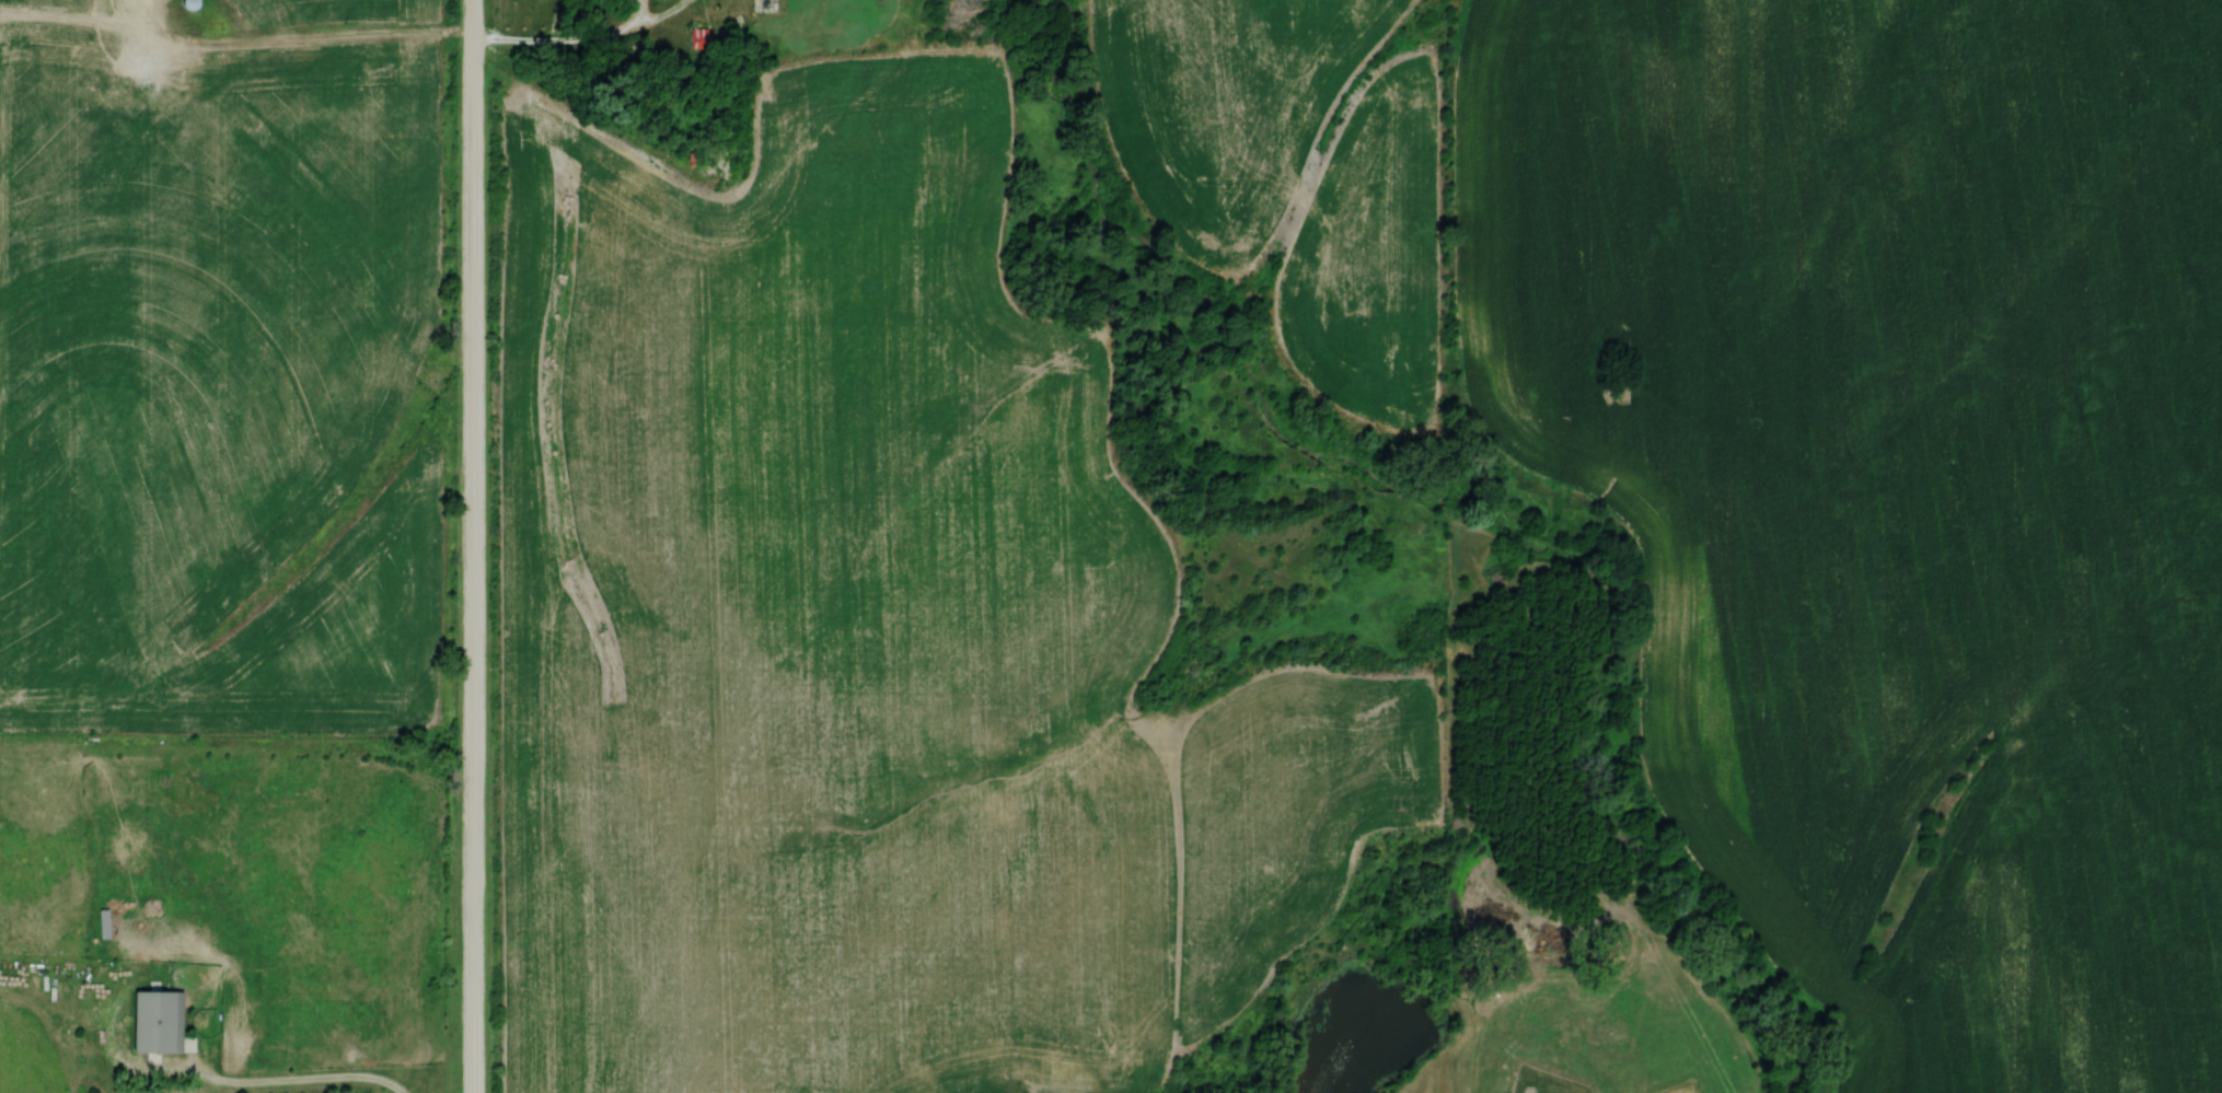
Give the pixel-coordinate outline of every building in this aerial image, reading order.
[(191,12),(197,1),(196,0),(181,0),(178,5),(191,12)] [(130,1056),(179,1056),(179,995),(130,995),(130,1056)]
